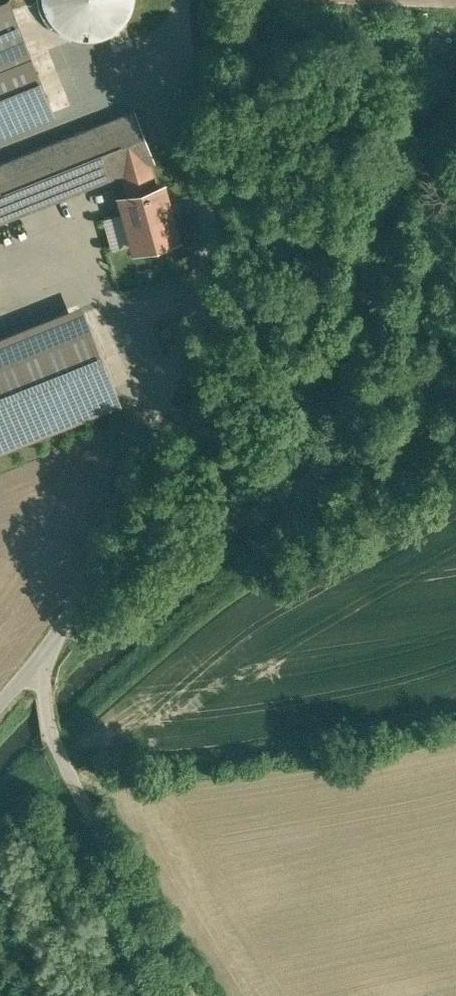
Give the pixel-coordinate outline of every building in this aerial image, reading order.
[(81,50),(134,0),(33,0),(81,50)] [(0,57),(0,107),(12,102),(21,98),(3,56),(0,57)] [(7,144),(16,141),(25,137),(12,102),(0,107),(0,147),(7,144)] [(21,154),(16,141),(7,144),(12,158),(0,163),(0,220),(124,170),(147,161),(154,158),(134,110),(21,154)] [(147,161),(124,170),(130,194),(154,187),(147,161)] [(130,194),(123,196),(136,244),(175,234),(166,201),(164,202),(160,187),(162,187),(161,186),(154,187),(130,194)] [(71,235),(34,245),(68,374),(106,363),(71,235)]
